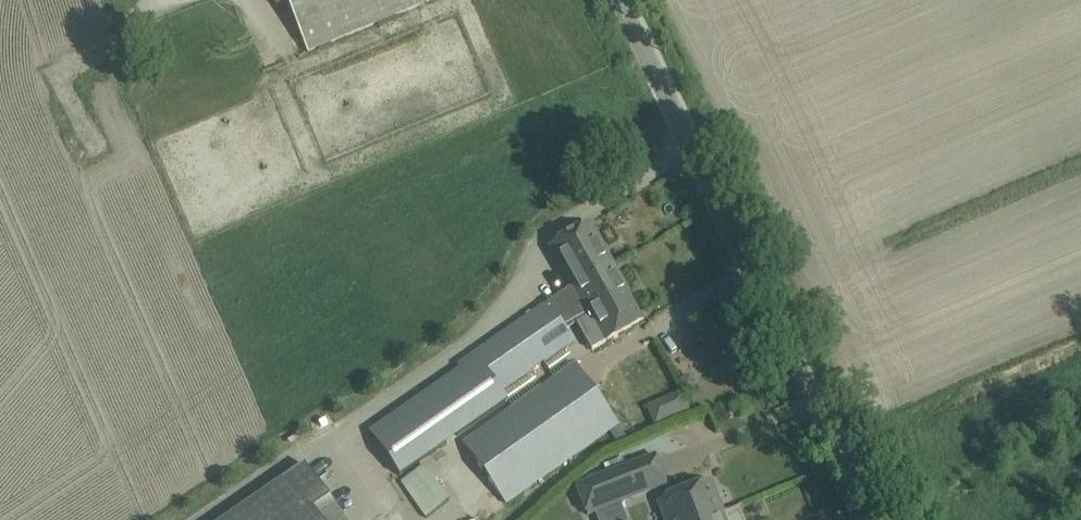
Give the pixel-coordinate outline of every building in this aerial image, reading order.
[(307,53),(436,0),(286,0),(307,53)] [(589,344),(603,336),(607,342),(643,321),(627,293),(629,292),(590,223),(550,246),(573,287),(548,303),(547,302),(473,353),(476,357),(370,430),(401,476),(508,402),(502,393),(575,343),(567,331),(578,323),(589,344)] [(512,408),(463,444),(507,504),(617,425),(609,414),(573,364),(553,379),(541,387),(512,408)] [(683,393),(648,407),(656,427),(691,412),(683,393)] [(576,487),(587,515),(595,512),(599,519),(627,519),(620,502),(667,484),(656,456),(576,487)] [(449,500),(425,465),(403,480),(427,515),(449,500)] [(306,466),(228,519),(344,519),(306,466)] [(711,481),(658,501),(666,519),(714,519),(712,516),(722,513),(723,512),(711,481)]
